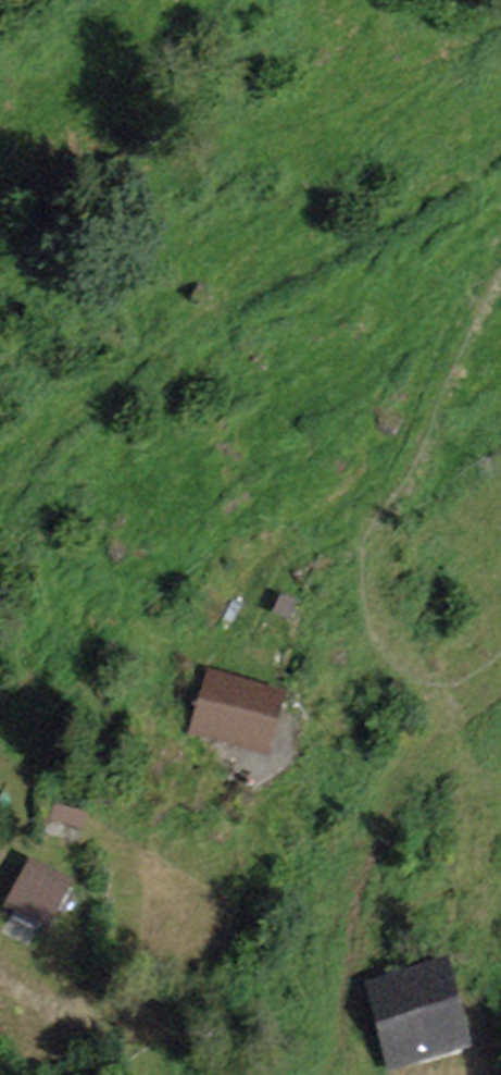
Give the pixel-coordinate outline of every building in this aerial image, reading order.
[(207,678),(192,719),(262,743),(276,702),(207,678)] [(83,831),(88,818),(56,806),(51,819),(83,831)] [(31,865),(10,905),(46,925),(68,885),(31,865)] [(363,987),(384,1066),(456,1047),(435,967),(363,987)]
